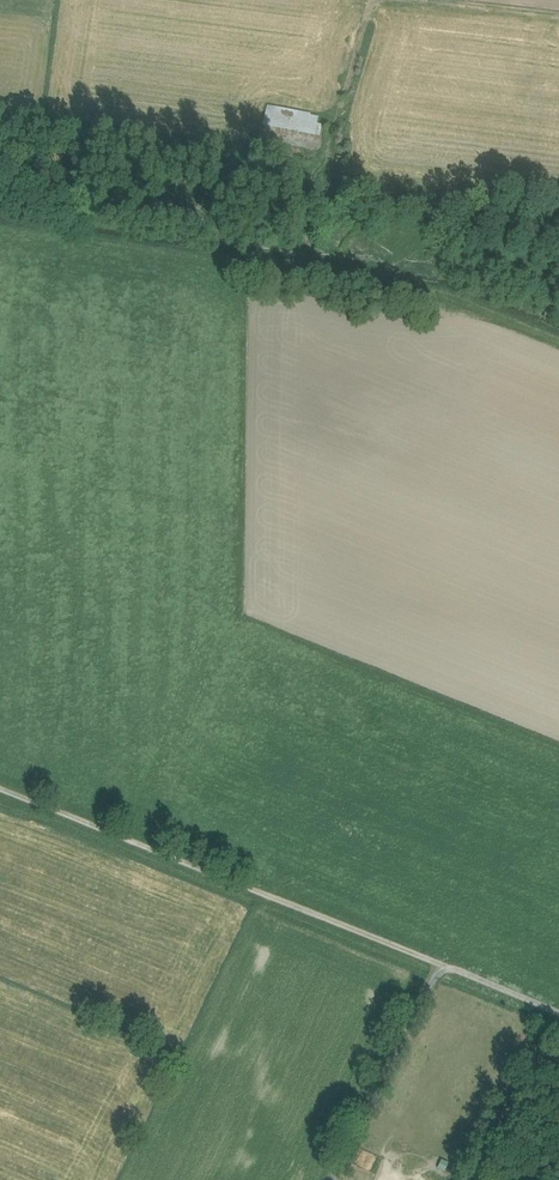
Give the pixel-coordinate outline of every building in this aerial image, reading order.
[(265,125),(320,135),(322,124),(317,123),(319,114),(268,106),(265,125)] [(357,1147),(352,1158),(371,1166),(376,1155),(357,1147)]
